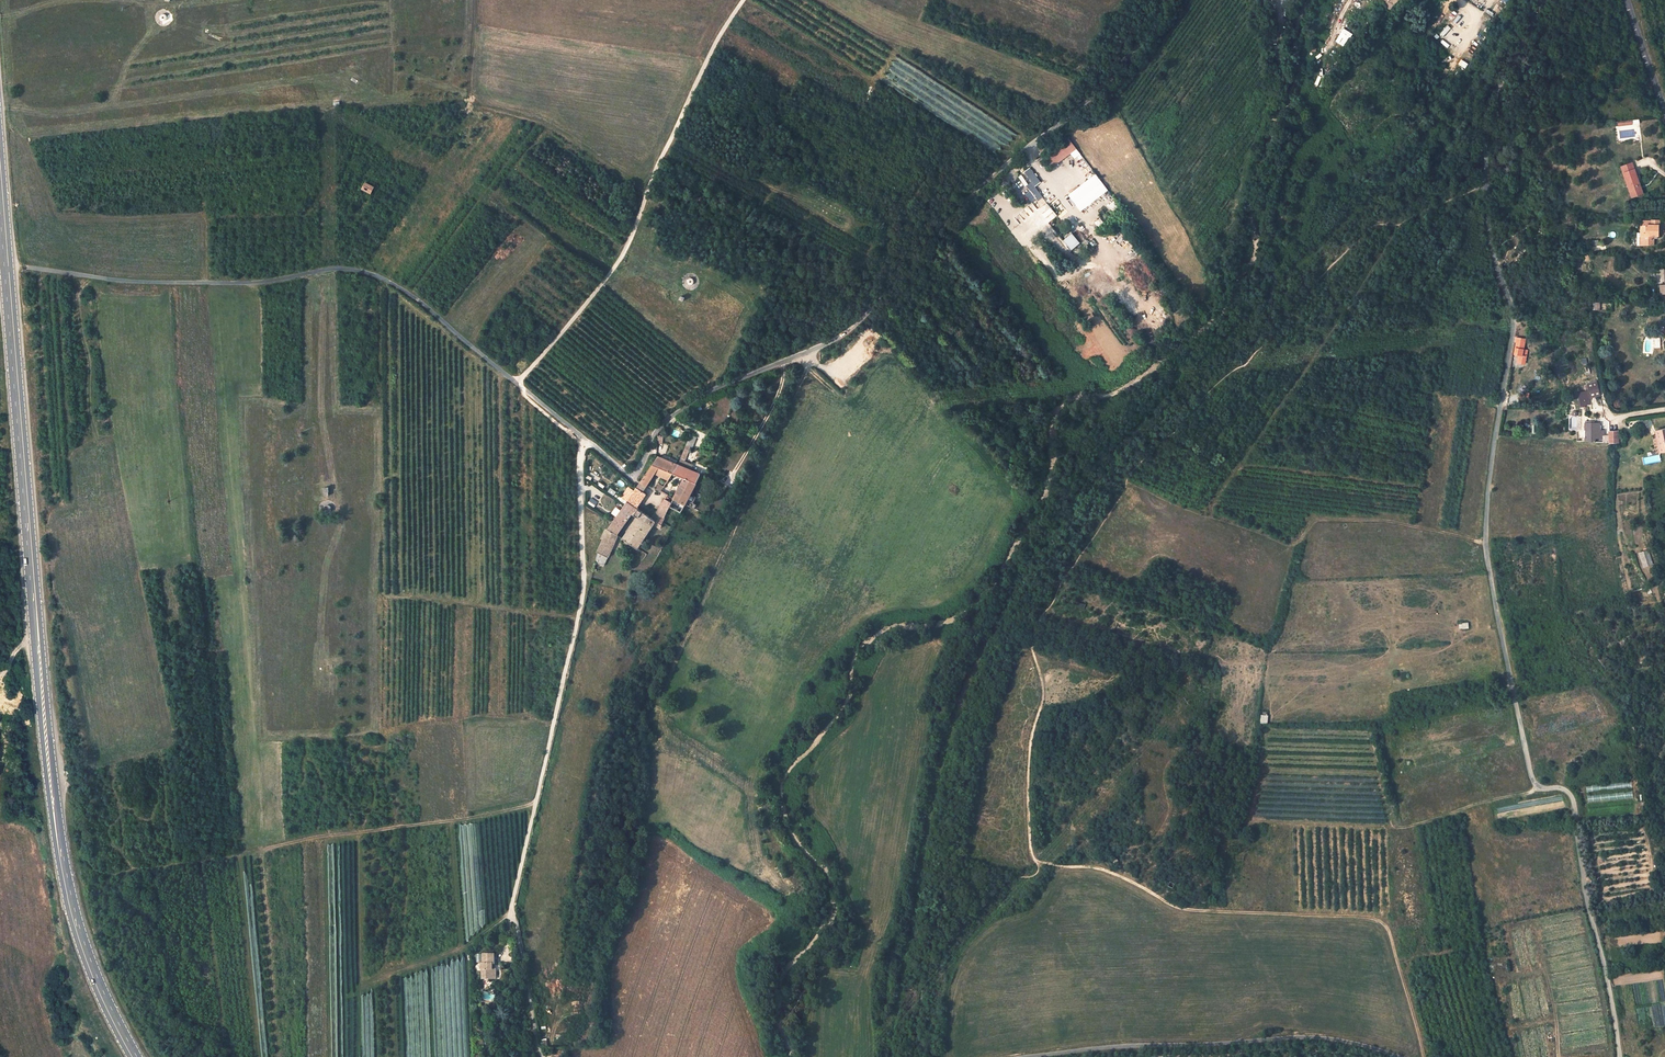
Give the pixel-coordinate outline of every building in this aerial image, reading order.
[(1444,37),(1452,28),(1449,25),(1441,34),(1444,37)] [(1465,68),(1468,63),(1461,60),(1459,65),(1465,68)] [(1052,168),(1077,149),(1068,138),(1044,157),(1052,168)] [(1635,170),(1632,163),(1622,168),(1624,174),(1635,170)] [(1030,167),(1024,172),(1035,187),(1041,182),(1030,167)] [(1644,194),(1635,170),(1624,174),(1633,198),(1644,194)] [(1095,175),(1069,195),(1081,211),(1107,190),(1095,175)] [(367,181),(363,188),(372,192),(375,186),(367,181)] [(1635,242),(1653,242),(1653,236),(1652,236),(1652,232),(1657,232),(1657,223),(1640,224),(1639,235),(1635,235),(1635,242)] [(1073,251),(1082,242),(1072,233),(1064,241),(1073,251)] [(1515,354),(1520,355),(1519,363),(1525,364),(1527,350),(1523,349),(1525,339),(1518,338),(1515,337),(1515,341),(1517,342),(1515,354)] [(1600,395),(1596,381),(1587,383),(1589,391),(1591,398),(1600,395)] [(1580,392),(1577,393),(1578,397),(1581,397),(1582,405),(1585,405),(1589,404),(1589,398),(1588,391),(1585,391),(1580,392)] [(1594,421),(1585,421),(1585,441),(1610,443),(1609,436),(1604,436),(1604,430),(1598,430),(1598,423),(1594,423),(1594,421)] [(1655,430),(1656,435),(1652,436),(1653,443),(1658,442),(1660,452),(1664,451),(1664,428),(1655,430)] [(1609,436),(1610,443),(1618,442),(1618,431),(1609,432),(1609,436)] [(673,473),(684,478),(696,483),(701,474),(687,468),(689,463),(685,461),(690,447),(686,445),(678,464),(673,473)] [(1643,457),(1645,464),(1661,461),(1660,454),(1643,457)] [(652,465),(659,467),(673,473),(678,464),(658,456),(652,465)] [(641,482),(647,485),(655,473),(659,467),(652,465),(641,482)] [(669,480),(673,473),(659,467),(655,473),(669,480)] [(674,499),(686,504),(685,505),(689,506),(694,509),(696,504),(687,501),(696,483),(684,478),(674,499)] [(633,513),(634,514),(638,509),(637,508),(646,494),(643,492),(647,485),(641,482),(636,483),(637,487),(614,520),(623,527),(633,513)] [(656,521),(661,525),(666,514),(670,507),(663,503),(653,518),(653,519),(656,521)] [(653,519),(653,518),(642,511),(638,509),(634,514),(638,517),(623,538),(635,547),(651,523),(654,524),(656,521),(653,519)] [(608,558),(618,536),(617,535),(623,527),(614,520),(607,529),(597,551),(598,552),(608,558)] [(651,523),(635,547),(638,548),(654,524),(651,523)] [(1643,566),(1653,564),(1650,549),(1640,551),(1643,566)] [(608,558),(598,552),(595,563),(605,566),(608,558)] [(141,824),(129,825),(130,834),(142,833),(141,824)] [(133,855),(145,853),(142,833),(130,834),(133,855)] [(495,953),(482,953),(482,962),(480,963),(480,969),(481,969),(481,979),(496,979),(496,969),(493,969),(493,963),(495,963),(495,953)] [(1630,985),(1635,1005),(1642,1004),(1638,987),(1642,986),(1641,982),(1630,985)] [(1561,1016),(1593,1011),(1592,1003),(1567,1007),(1567,1010),(1561,1011),(1561,1016)]
